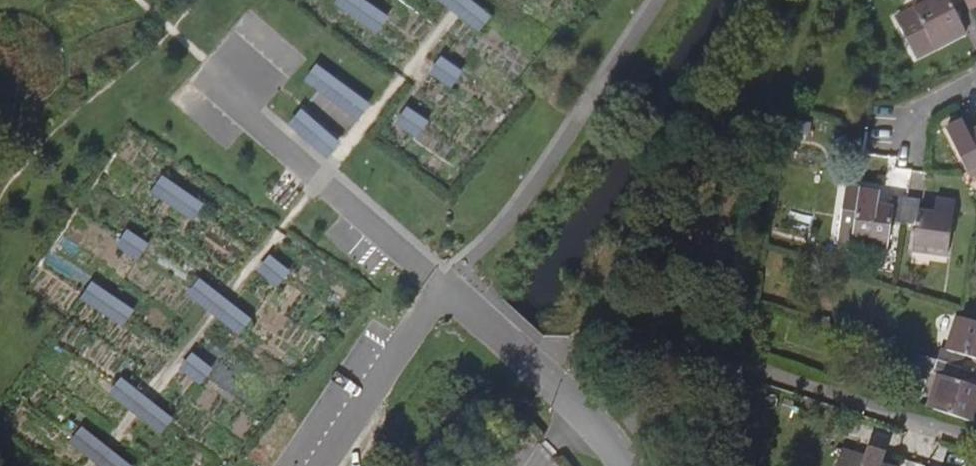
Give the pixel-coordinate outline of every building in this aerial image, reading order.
[(392,14),(370,0),(339,0),(337,3),(380,32),(392,14)] [(963,0),(920,0),(913,4),(917,13),(898,22),(916,58),(967,33),(952,5),(963,0)] [(963,0),(969,11),(975,7),(975,0),(963,0)] [(320,61),(307,78),(325,94),(315,106),(347,131),(371,102),(320,61)] [(339,141),(305,114),(295,126),(328,154),(339,141)] [(969,137),(963,125),(946,133),(970,182),(975,179),(975,134),(969,137)] [(165,174),(153,191),(196,220),(207,203),(165,174)] [(890,220),(903,222),(906,196),(895,195),(892,206),(877,204),(878,189),(860,187),(853,240),(887,245),(890,220)] [(919,198),(906,196),(903,222),(915,224),(912,248),(947,252),(954,199),(936,197),(933,210),(917,208),(919,198)] [(95,280),(83,296),(124,325),(136,309),(95,280)] [(938,358),(962,367),(966,355),(975,358),(975,321),(959,316),(948,348),(942,347),(938,358)] [(962,367),(938,358),(914,351),(910,364),(940,374),(928,407),(975,423),(975,386),(958,380),(962,367)] [(883,465),(888,451),(870,445),(866,459),(845,452),(840,465),(887,465),(883,465)]
